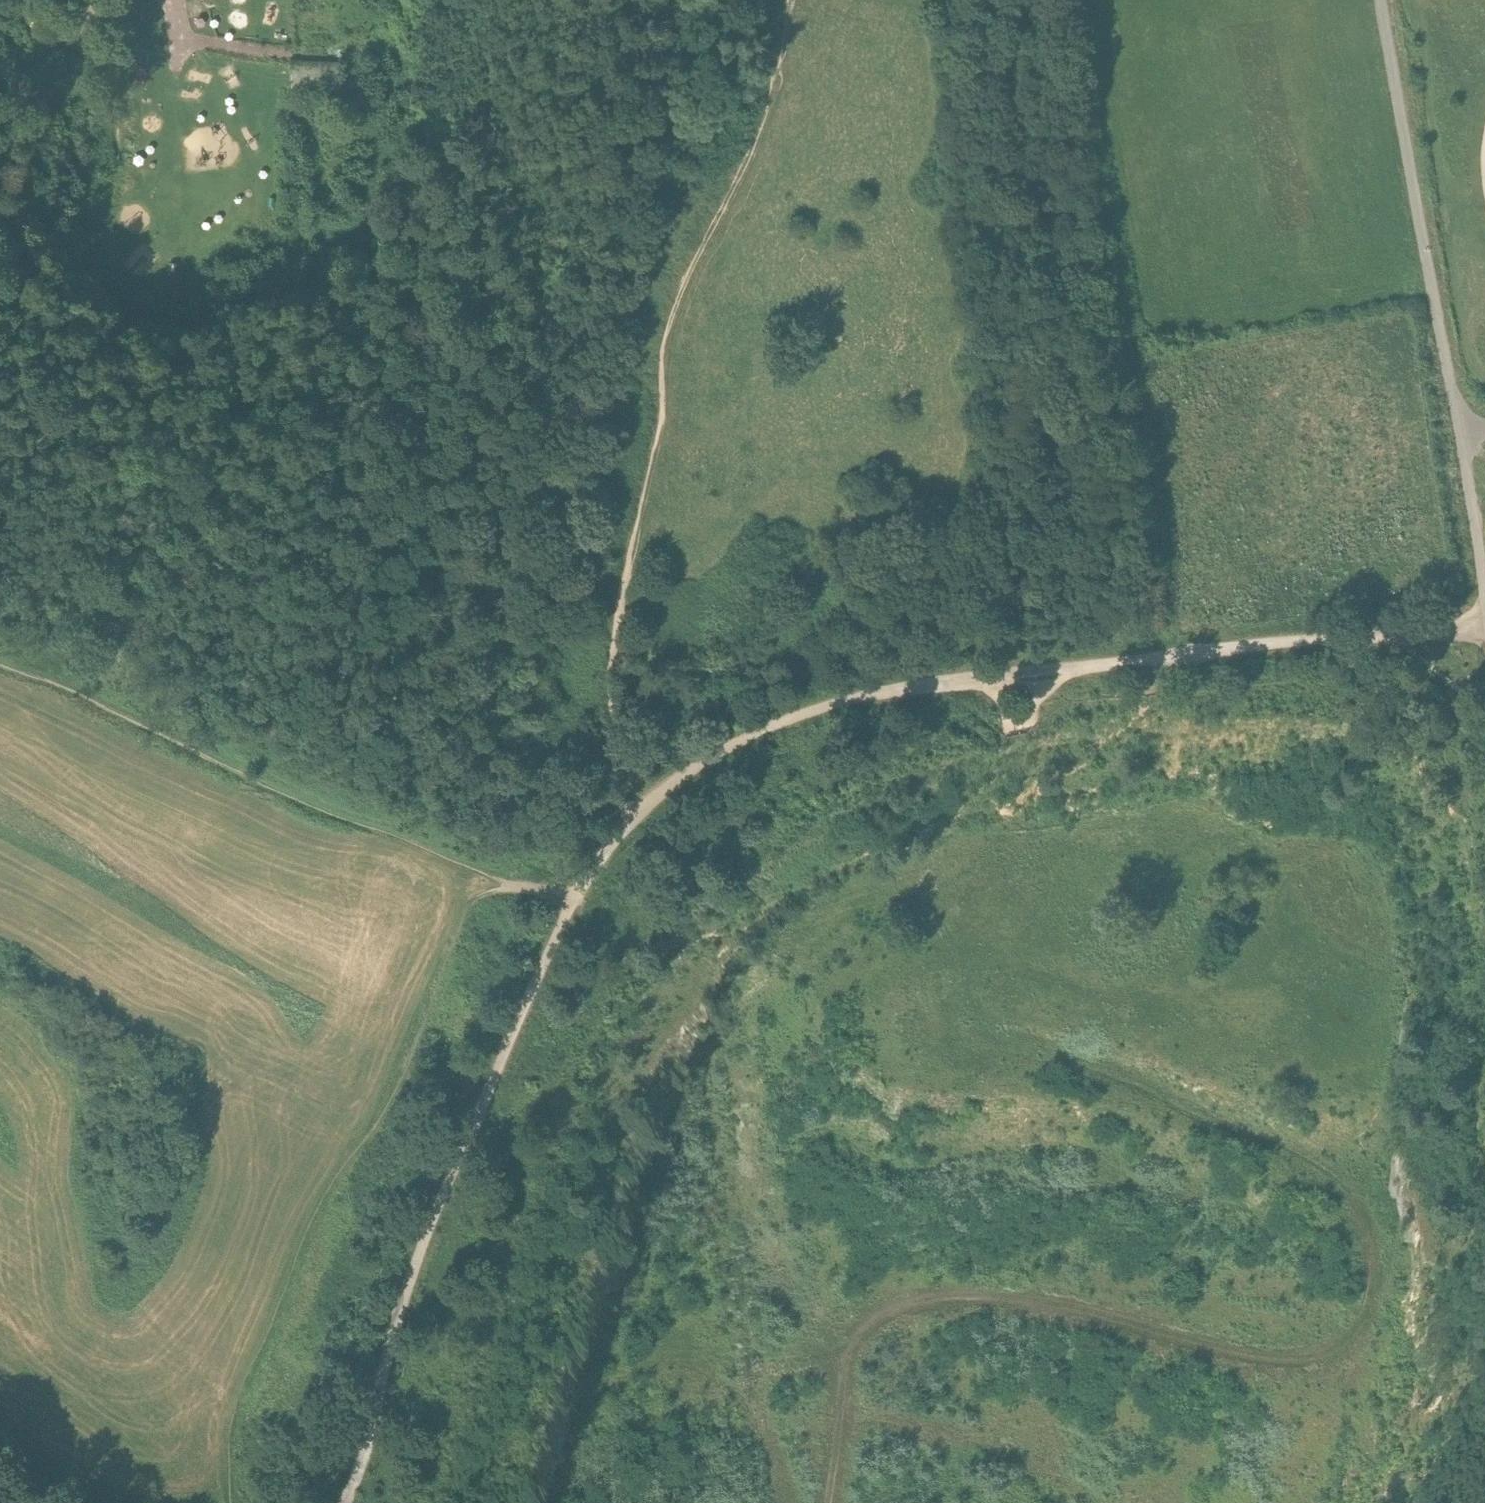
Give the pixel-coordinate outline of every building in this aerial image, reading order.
[(341,62),(291,60),(290,93),(340,94),(341,62)]
